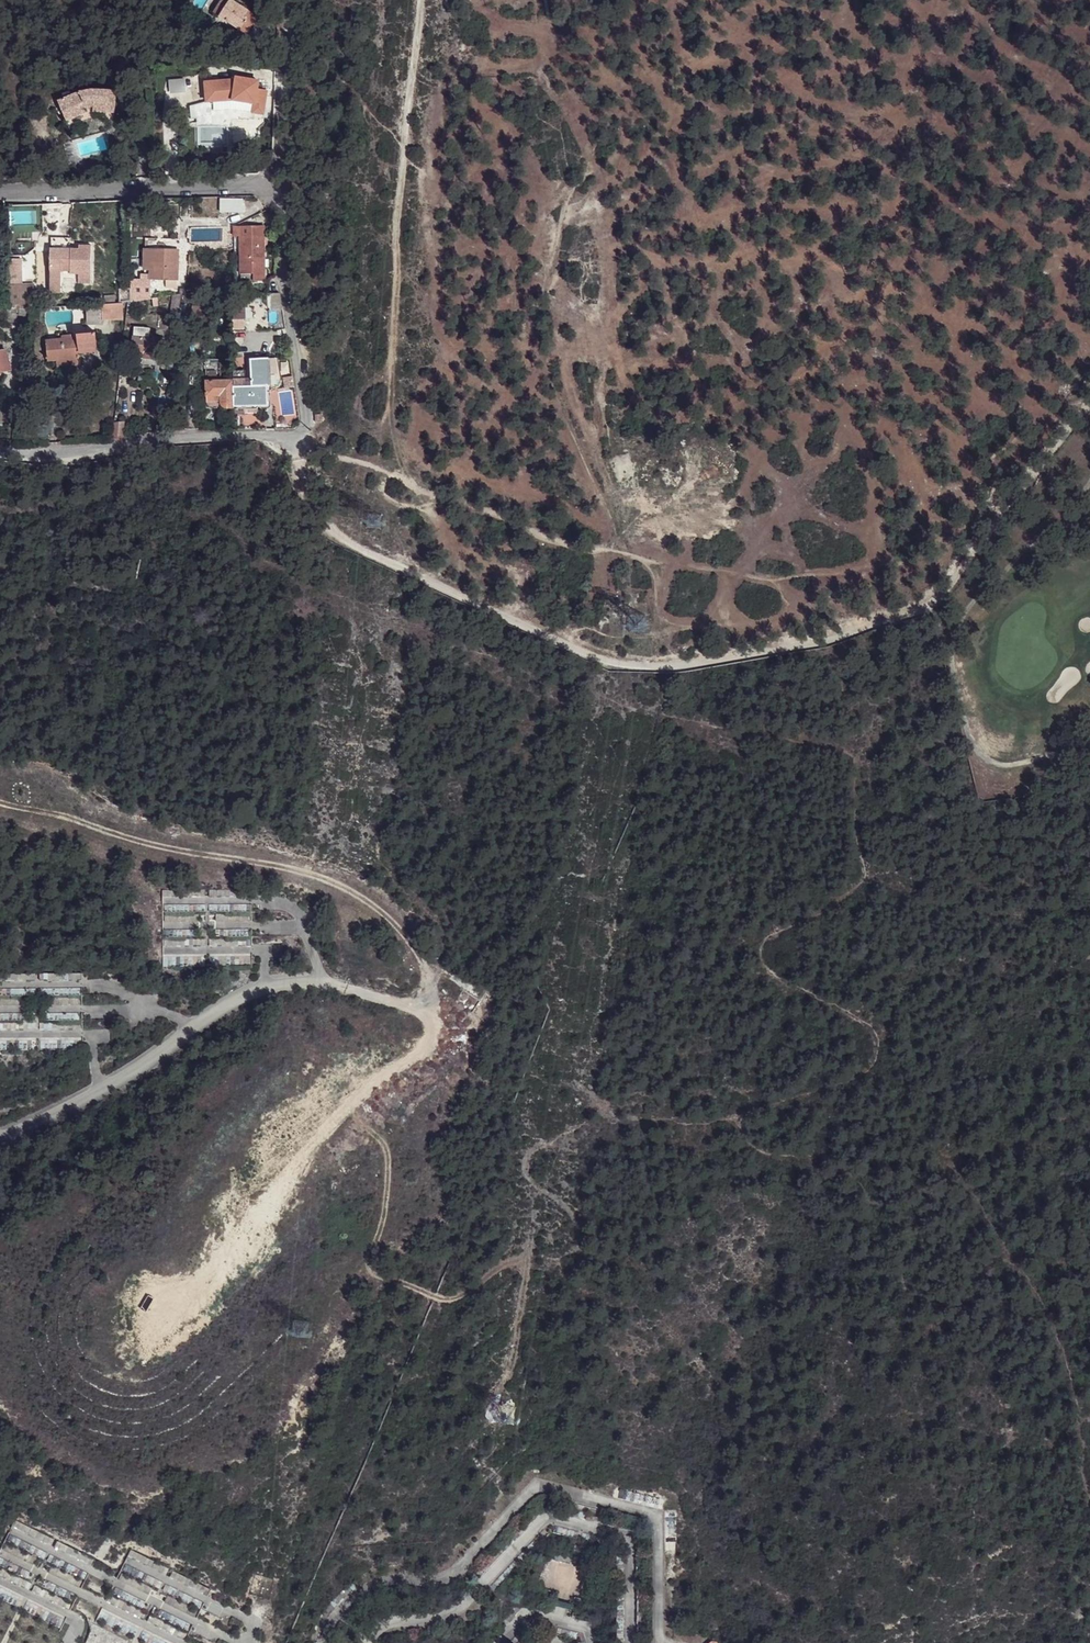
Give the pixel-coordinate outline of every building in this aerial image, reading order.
[(212,13),(238,29),(237,31),(246,36),(253,25),(256,26),(261,18),(232,0),(220,0),(212,13)] [(233,80),(204,82),(206,102),(234,100),(254,103),(254,109),(264,111),(267,90),(258,89),(259,81),(236,77),(236,81),(233,80)] [(170,94),(185,92),(184,80),(169,81),(170,94)] [(86,112),(84,108),(93,106),(93,111),(115,112),(116,91),(92,90),(79,92),(58,101),(66,120),(86,112)] [(93,163),(78,169),(81,175),(95,170),(93,163)] [(242,200),(227,200),(227,212),(242,212),(242,200)] [(265,281),(264,226),(234,226),(234,236),(240,236),(241,274),(246,274),(246,281),(265,281)] [(51,248),(50,293),(61,293),(61,272),(70,272),(70,274),(79,274),(79,284),(91,284),(91,246),(79,245),(79,249),(70,249),(60,248),(51,248)] [(140,285),(151,286),(151,279),(166,279),(166,288),(177,288),(178,251),(144,249),(144,269),(150,269),(150,279),(140,279),(140,285)] [(34,284),(5,285),(5,307),(29,309),(35,308),(34,284)] [(140,285),(140,300),(150,298),(151,286),(140,285)] [(283,311),(280,293),(268,293),(268,305),(269,305),(269,311),(283,311)] [(173,295),(170,320),(178,321),(181,294),(173,295)] [(103,320),(123,319),(123,304),(102,304),(102,307),(87,307),(87,325),(103,324),(103,320)] [(38,311),(30,310),(29,321),(36,322),(38,311)] [(150,328),(134,327),(131,363),(162,365),(164,338),(149,337),(150,328)] [(62,338),(46,340),(48,361),(56,360),(57,366),(77,364),(76,349),(97,347),(96,332),(77,334),(77,336),(71,337),(71,334),(62,335),(62,338)] [(11,371),(10,362),(8,362),(6,350),(0,351),(0,373),(11,371)] [(246,379),(233,380),(233,406),(237,406),(244,406),(244,409),(244,412),(258,411),(258,406),(260,406),(268,405),(267,385),(270,385),(273,385),(279,381),(276,358),(250,359),(251,379),(251,386),(246,386),(246,379)] [(233,406),(233,380),(221,380),(217,380),(217,376),(217,371),(206,372),(206,404),(221,404),(221,407),(233,406)] [(294,387),(293,377),(284,378),(286,388),(294,387)] [(268,405),(260,406),(260,407),(260,408),(262,409),(269,409),(270,408),(271,407),(270,385),(267,385),(268,405)] [(115,422),(113,438),(122,437),(124,421),(115,422)] [(306,459),(308,467),(316,465),(314,457),(306,459)]
